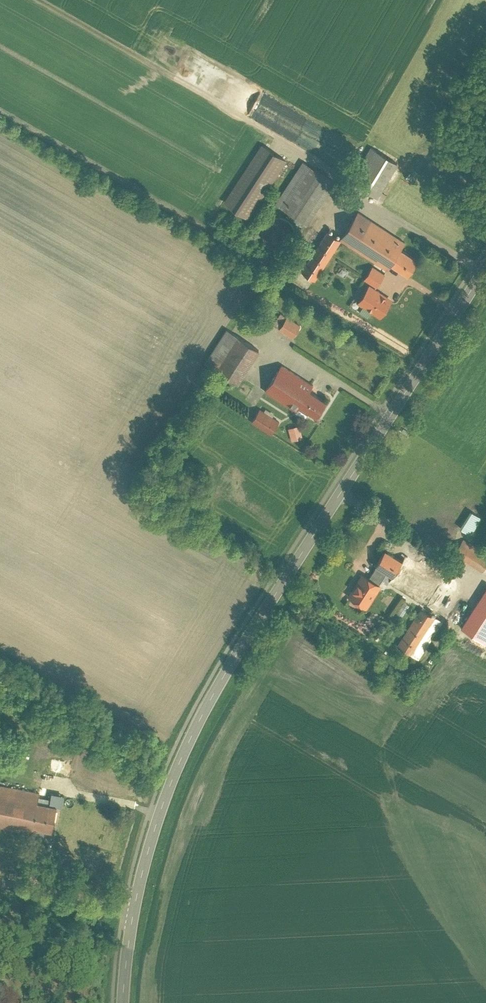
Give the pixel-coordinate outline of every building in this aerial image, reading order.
[(289,157),(265,142),(227,200),(251,216),(289,157)] [(379,196),(398,158),(370,145),(358,168),(364,171),(362,176),(369,179),(365,189),(379,196)] [(337,179),(306,159),(278,202),(309,222),(337,179)] [(408,240),(361,209),(343,236),(390,268),(394,261),(410,271),(421,254),(405,244),(408,240)] [(331,228),(305,267),(317,275),(343,236),(331,228)] [(388,272),(375,263),(367,276),(380,284),(388,272)] [(394,298),(372,282),(360,300),(382,315),(394,298)] [(279,326),(285,314),(280,311),(274,323),(279,326)] [(303,323),(290,314),(282,327),(295,336),(303,323)] [(231,327),(219,345),(229,352),(241,334),(231,327)] [(263,349),(241,334),(229,352),(219,368),(240,382),(263,349)] [(316,382),(284,362),(267,388),(300,409),(304,403),(318,413),(329,396),(313,386),(316,382)] [(278,416),(263,407),(255,419),(270,429),(278,416)] [(292,439),(303,436),(300,423),(288,427),(292,439)] [(460,526),(471,533),(482,515),(471,509),(460,526)] [(465,537),(456,550),(485,569),(485,567),(485,551),(465,537)] [(447,576),(409,552),(406,556),(390,546),(379,562),(390,569),(396,573),(391,580),(429,604),(447,576)] [(373,573),(383,580),(390,569),(379,562),(373,573)] [(366,569),(350,593),(370,606),(385,581),(383,580),(373,573),(366,569)] [(465,626),(485,639),(485,594),(465,626)] [(444,619),(425,606),(400,645),(420,657),(444,619)] [(40,791),(0,784),(0,826),(32,832),(33,827),(53,830),(57,804),(38,801),(40,791)] [(49,801),(62,804),(64,793),(52,790),(49,801)]
